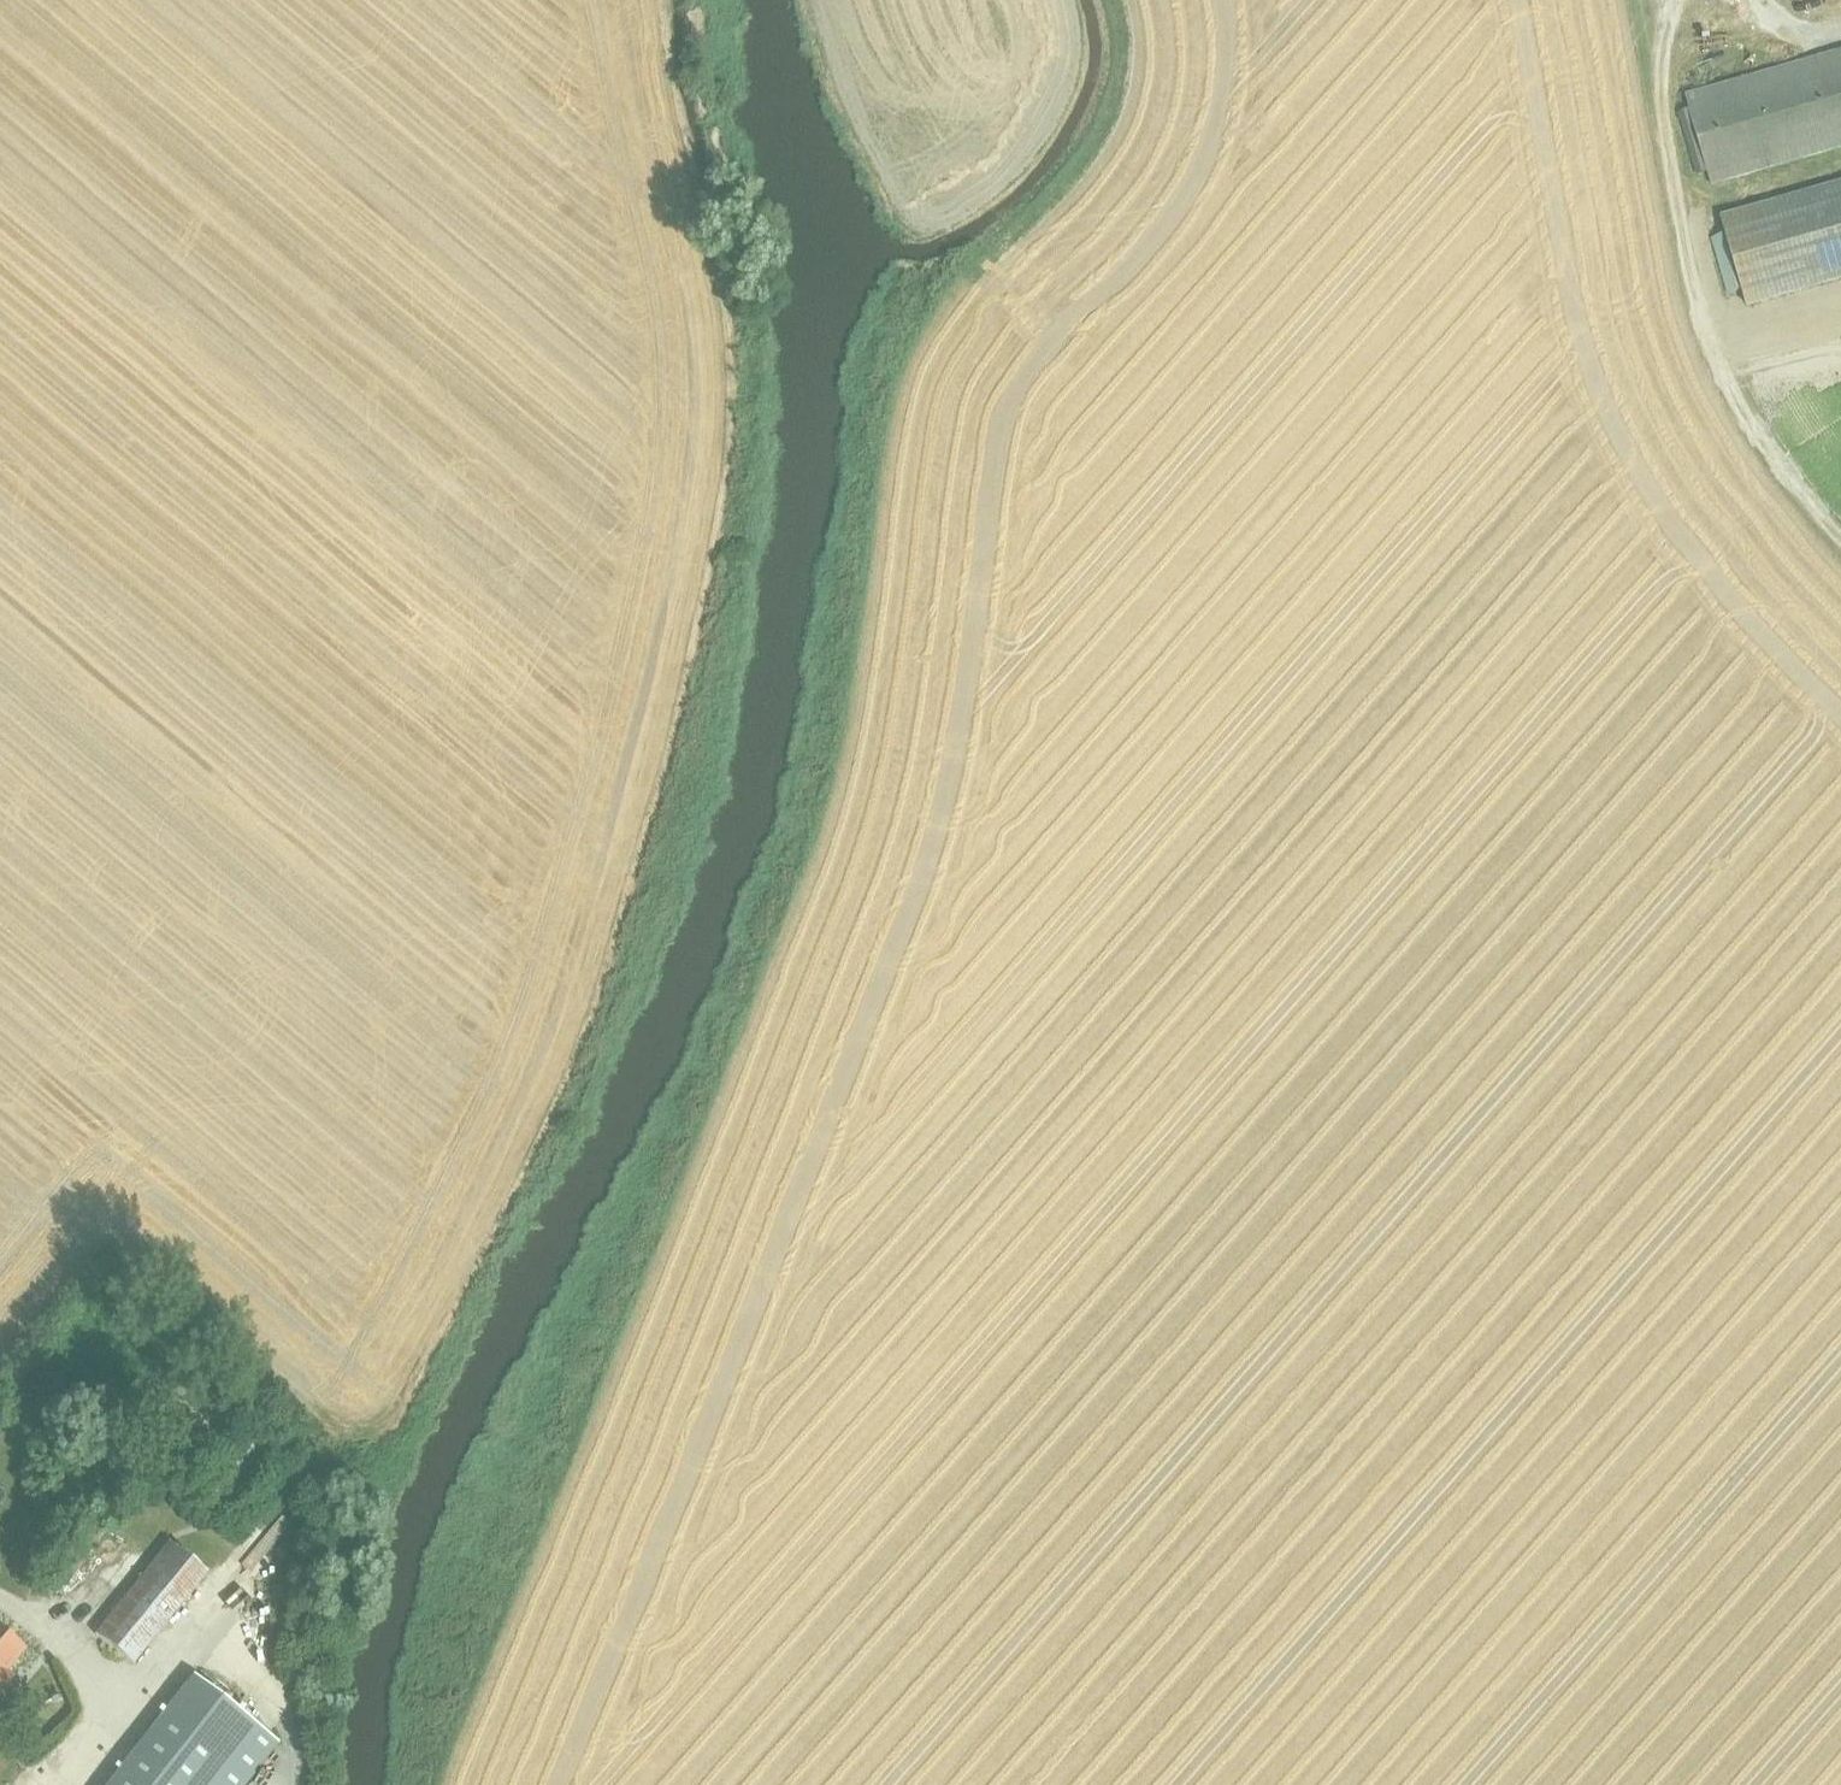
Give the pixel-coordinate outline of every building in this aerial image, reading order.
[(1686,97),(1711,184),(1840,146),(1840,53),(1686,97)] [(1747,306),(1840,279),(1840,183),(1722,217),(1747,306)] [(65,1590),(104,1533),(87,1521),(48,1578),(65,1590)] [(132,1665),(207,1573),(168,1541),(93,1634),(132,1665)] [(9,1675),(4,1670),(23,1649),(0,1629),(0,1685),(9,1675)] [(109,1784),(245,1784),(279,1742),(194,1676),(109,1784)]
